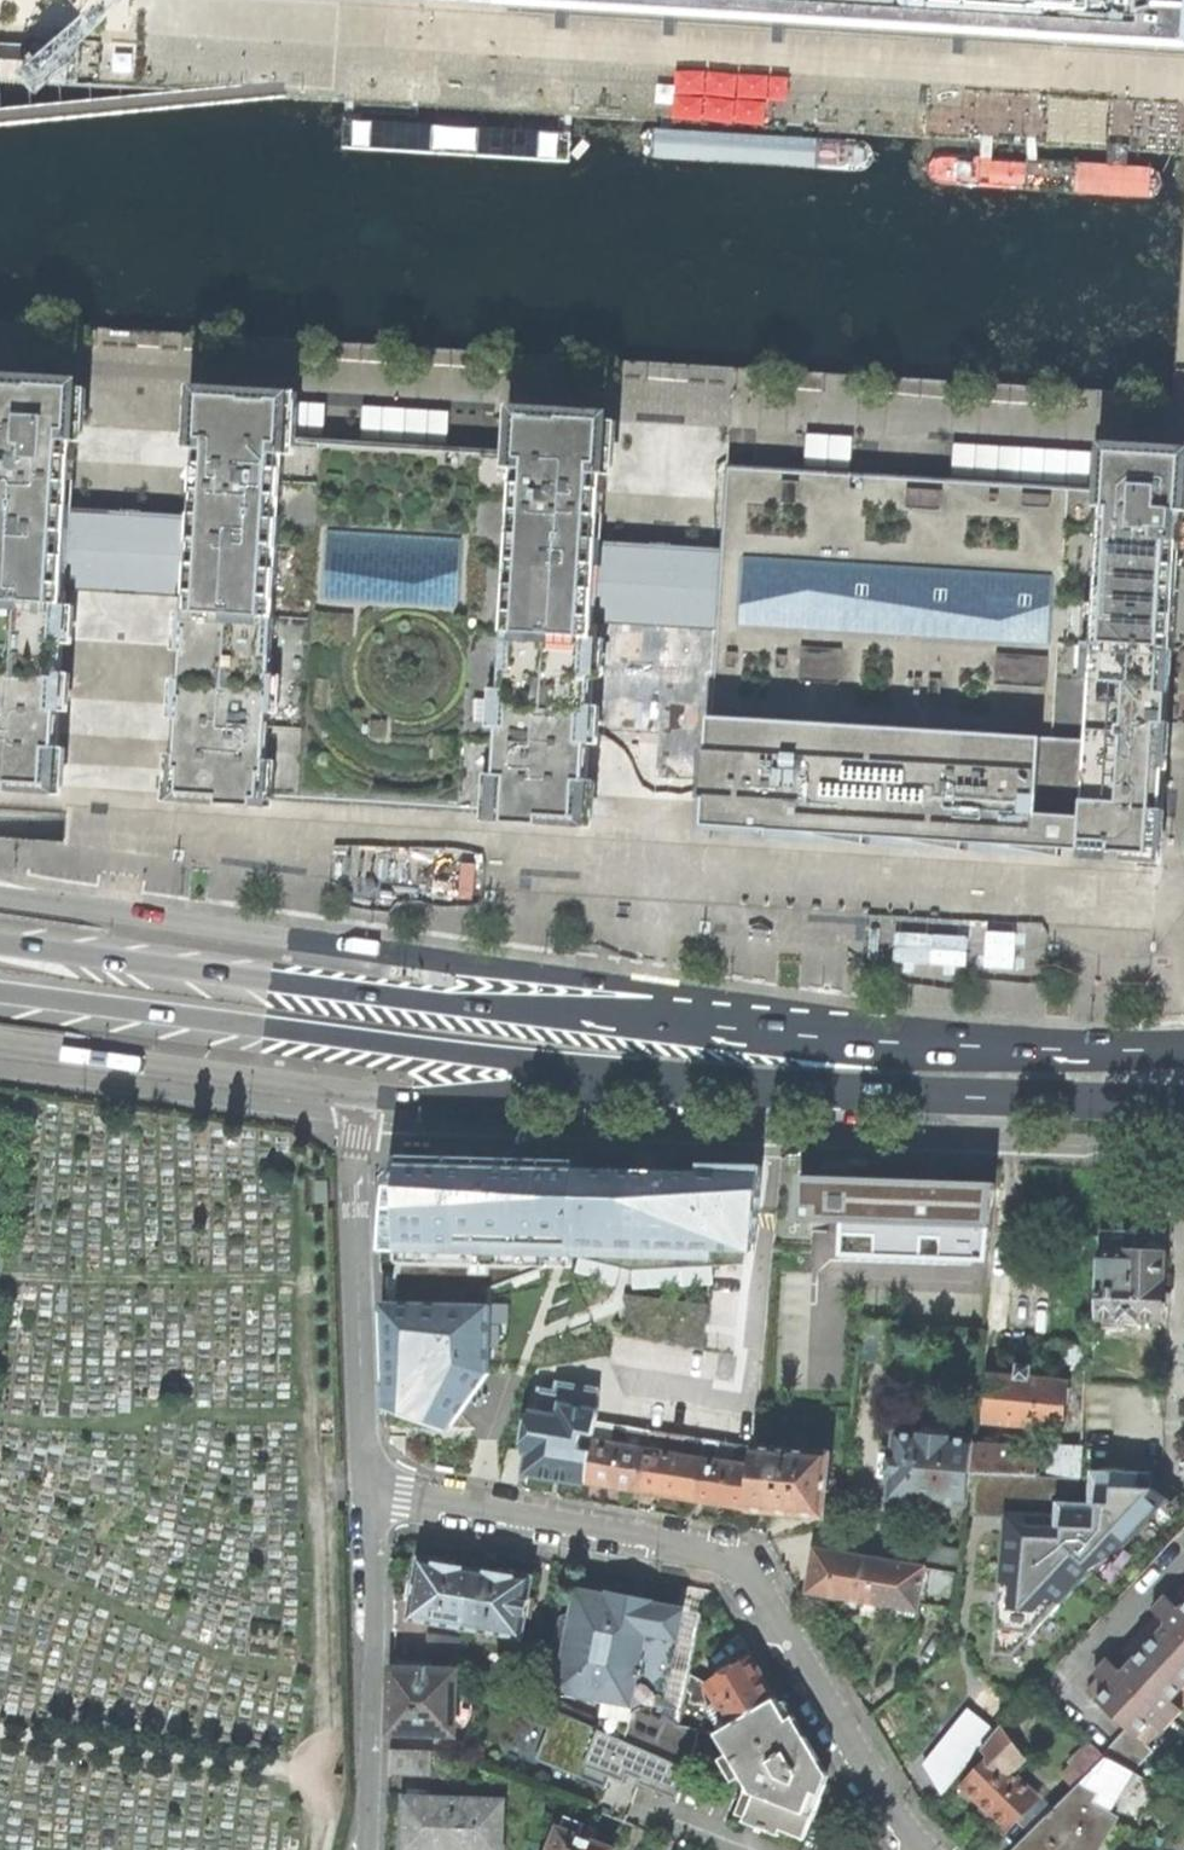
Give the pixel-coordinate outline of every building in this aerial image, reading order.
[(392,0),(511,7),(1049,40),(1183,48),(1183,0),(392,0)] [(372,142),(376,147),(381,148),(386,150),(392,150),(547,160),(563,156),(570,146),(565,136),(552,129),(418,121),(393,119),(387,119),(383,119),(379,120),(373,124),(370,133),(372,142)] [(643,152),(647,157),(652,158),(657,159),(663,160),(854,173),(863,173),(871,169),(874,158),(872,149),(863,143),(859,142),(688,131),(663,129),(658,129),(653,129),(649,130),(644,134),(641,143),(643,152)] [(931,178),(935,182),(939,184),(945,185),(951,186),(1140,197),(1150,198),(1156,194),(1161,185),(1158,174),(1153,170),(1144,168),(976,156),(951,154),(945,154),(941,155),(937,156),(932,159),(928,168),(931,178)] [(56,786),(61,702),(62,685),(68,606),(70,581),(70,578),(65,578),(67,549),(68,521),(74,521),(74,519),(76,482),(78,461),(81,403),(82,388),(12,384),(0,383),(0,782),(56,786)] [(181,721),(177,793),(255,798),(268,799),(499,813),(585,818),(591,721),(597,636),(598,612),(594,611),(595,582),(597,553),(602,553),(602,552),(605,521),(609,446),(611,421),(520,415),(518,451),(466,448),(336,441),(298,438),(290,438),(293,402),(202,396),(200,423),(198,465),(196,489),(194,527),(194,529),(198,530),(197,557),(195,585),(190,584),(189,587),(188,611),(182,708),(181,721)] [(367,440),(452,438),(452,407),(366,409),(367,440)] [(1160,854),(1164,802),(1164,792),(1170,697),(1173,655),(1175,623),(1177,591),(1180,546),(1183,500),(1183,478),(1183,456),(1163,455),(1095,451),(1093,487),(757,466),(729,464),(726,505),(723,559),(723,561),(727,561),(726,591),(724,620),(720,620),(709,770),(707,790),(706,826),(815,832),(910,838),(952,841),(964,841),(992,843),(1008,844),(1043,846),(1086,849),(1134,852),(1160,854)] [(70,581),(189,587),(190,584),(195,585),(197,557),(198,530),(194,529),(194,527),(74,519),(74,521),(68,521),(67,549),(65,578),(70,578),(70,581)] [(598,612),(720,620),(724,620),(726,591),(727,561),(723,561),(723,559),(602,552),(602,553),(597,553),(595,582),(594,611),(598,612)] [(571,1260),(764,1259),(764,1160),(406,1162),(390,1190),(391,1243),(571,1243),(571,1260)] [(835,1176),(803,1175),(801,1217),(843,1218),(842,1260),(991,1266),(994,1182),(835,1176)] [(1140,1315),(1164,1316),(1164,1297),(1173,1297),(1173,1275),(1164,1275),(1165,1252),(1131,1251),(1132,1234),(1116,1234),(1101,1233),(1099,1314),(1124,1314),(1124,1318),(1140,1318),(1140,1315)] [(571,1243),(391,1243),(390,1310),(461,1309),(535,1267),(571,1267),(571,1260),(571,1243)] [(392,1435),(497,1434),(495,1308),(461,1309),(390,1310),(392,1435)] [(1061,1421),(1068,1422),(1071,1386),(1064,1386),(1065,1380),(1031,1378),(1032,1364),(1026,1364),(1019,1363),(1018,1376),(993,1374),(989,1418),(1061,1425),(1061,1421)] [(557,1476),(589,1481),(596,1439),(599,1420),(601,1412),(589,1410),(592,1385),(561,1381),(560,1389),(543,1388),(540,1412),(537,1411),(531,1449),(534,1449),(531,1472),(557,1476)] [(757,1446),(760,1409),(592,1385),(589,1410),(601,1412),(599,1420),(618,1423),(632,1426),(653,1429),(706,1438),(757,1446)] [(616,1485),(644,1490),(653,1429),(632,1426),(629,1445),(615,1443),(618,1423),(599,1420),(596,1439),(589,1481),(616,1485)] [(933,1501),(969,1505),(972,1471),(974,1444),(974,1438),(952,1436),(952,1432),(947,1427),(929,1425),(923,1430),(922,1433),(897,1431),(895,1454),(883,1453),(881,1476),(893,1477),(892,1498),(903,1499),(902,1514),(914,1515),(915,1500),(933,1501)] [(671,1494),(697,1499),(706,1438),(653,1429),(644,1490),(671,1494)] [(1001,1445),(974,1444),(972,1471),(1038,1473),(1039,1447),(1009,1445),(1010,1436),(1001,1436),(1001,1445)] [(752,1508),(757,1446),(706,1438),(697,1499),(719,1502),(752,1508)] [(1081,1444),(1054,1443),(1053,1474),(1080,1475),(1081,1444)] [(832,1452),(757,1446),(752,1508),(775,1509),(775,1512),(788,1513),(802,1514),(803,1511),(826,1513),(832,1452)] [(999,1588),(999,1657),(1015,1659),(1092,1575),(1108,1587),(1183,1513),(1183,1497),(1177,1490),(1161,1476),(1115,1481),(1116,1502),(1098,1503),(1099,1523),(1069,1525),(1067,1543),(1030,1541),(1028,1586),(999,1588)] [(930,1545),(927,1566),(963,1571),(966,1550),(930,1545)] [(929,1602),(958,1606),(963,1571),(927,1566),(816,1550),(813,1570),(810,1591),(898,1603),(928,1608),(929,1602)] [(442,1558),(422,1556),(419,1578),(418,1578),(411,1619),(436,1623),(437,1620),(468,1625),(477,1568),(456,1565),(457,1560),(442,1558)] [(499,1572),(477,1568),(468,1625),(499,1630),(499,1632),(525,1637),(531,1599),(529,1599),(533,1573),(512,1570),(499,1568),(499,1572)] [(1171,1598),(1166,1594),(1160,1601),(1154,1608),(1158,1612),(1113,1661),(1109,1657),(1100,1666),(1095,1671),(1100,1675),(1088,1689),(1130,1726),(1104,1752),(1108,1756),(1140,1773),(1141,1773),(1160,1753),(1154,1747),(1169,1730),(1171,1732),(1183,1717),(1183,1584),(1171,1598)] [(555,1708),(672,1759),(679,1724),(689,1671),(693,1672),(693,1666),(674,1663),(684,1609),(654,1603),(654,1600),(630,1595),(610,1591),(610,1595),(580,1588),(575,1615),(566,1617),(558,1648),(564,1653),(567,1654),(560,1690),(607,1699),(603,1721),(557,1701),(555,1708)] [(704,1612),(684,1609),(674,1663),(693,1666),(704,1612)] [(464,1656),(466,1638),(431,1634),(430,1653),(464,1656)] [(764,1674),(753,1654),(708,1680),(733,1723),(777,1696),(764,1674)] [(453,1685),(453,1670),(393,1669),(392,1700),(391,1734),(456,1735),(457,1685),(453,1685)] [(782,1704),(777,1696),(733,1723),(718,1732),(731,1755),(724,1760),(738,1781),(745,1777),(752,1788),(747,1791),(738,1815),(745,1818),(744,1822),(782,1836),(781,1830),(806,1840),(814,1817),(816,1817),(831,1774),(816,1747),(789,1700),(782,1704)] [(971,1706),(924,1763),(944,1797),(965,1784),(993,1757),(983,1748),(995,1733),(971,1706)] [(1008,1826),(1037,1796),(1013,1772),(1026,1758),(1002,1725),(995,1733),(983,1748),(993,1757),(965,1784),(985,1803),(1008,1826)] [(1070,1766),(1084,1780),(1108,1756),(1104,1752),(1090,1739),(1070,1759),(1074,1762),(1070,1766)] [(432,1752),(391,1751),(390,1774),(432,1777),(432,1752)] [(1140,1773),(1108,1756),(1084,1780),(1014,1849),(1098,1849),(1117,1816),(1105,1809),(1140,1773)] [(413,1797),(413,1800),(407,1799),(406,1849),(502,1849),(503,1801),(459,1800),(453,1800),(435,1800),(435,1797),(413,1797)] [(616,1849),(588,1839),(593,1826),(580,1821),(567,1817),(563,1829),(561,1828),(553,1848),(551,1848),(550,1849),(616,1849)]
